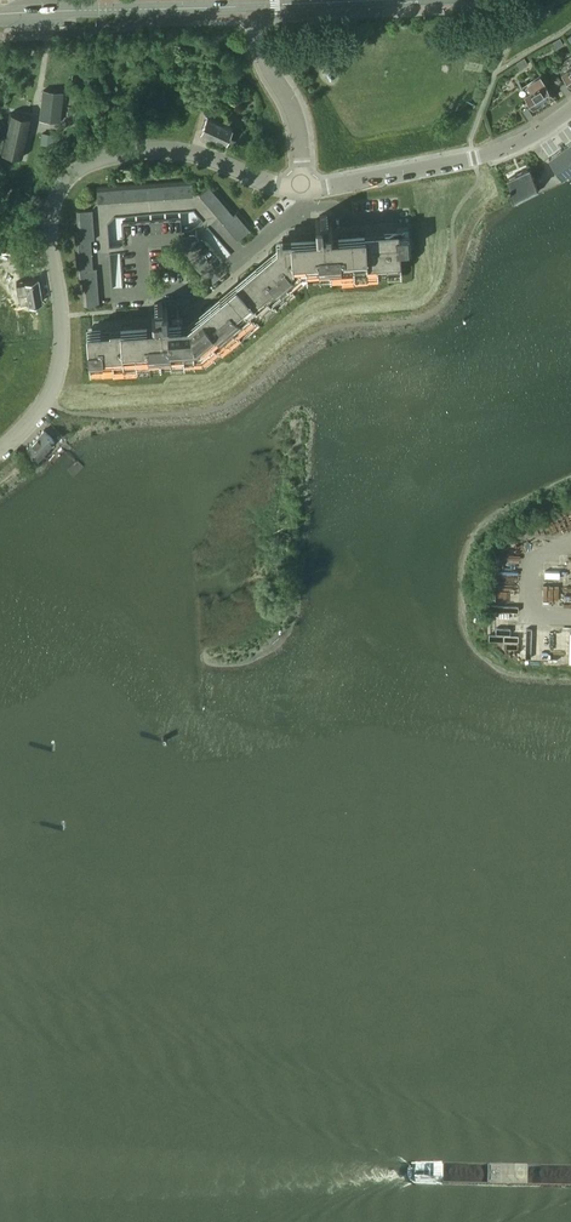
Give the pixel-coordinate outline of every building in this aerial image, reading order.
[(553,42),(556,48),(564,44),(560,38),(553,42)] [(516,63),(520,69),(528,64),(525,58),(516,63)] [(570,86),(570,66),(561,73),(570,86)] [(524,95),(533,109),(539,105),(554,96),(540,75),(540,76),(526,84),(531,91),(524,95)] [(559,89),(566,97),(570,93),(564,85),(559,89)] [(56,121),(59,121),(60,116),(63,92),(43,90),(41,112),(40,119),(56,121)] [(522,112),(528,122),(534,118),(528,109),(522,112)] [(22,157),(29,128),(31,117),(10,113),(8,123),(0,121),(0,123),(0,152),(7,153),(11,154),(22,157)] [(201,134),(226,144),(232,127),(208,117),(201,134)] [(562,176),(570,170),(570,141),(548,157),(562,176)] [(506,179),(514,196),(536,186),(528,169),(506,179)] [(192,180),(185,181),(186,195),(193,195),(192,180)] [(177,181),(170,182),(171,197),(178,196),(177,181)] [(185,181),(177,181),(178,196),(186,195),(185,181)] [(163,182),(155,183),(156,198),(164,197),(163,182)] [(170,182),(163,182),(164,197),(171,197),(170,182)] [(148,183),(141,184),(142,199),(149,198),(148,183)] [(155,183),(148,183),(149,198),(156,198),(155,183)] [(141,184),(133,185),(134,199),(142,199),(141,184)] [(126,185),(119,186),(120,200),(127,200),(126,185)] [(133,185),(126,185),(127,200),(134,199),(133,185)] [(211,185),(200,195),(204,200),(216,190),(211,185)] [(111,186),(104,187),(105,202),(112,201),(111,186)] [(119,186),(111,186),(112,201),(120,200),(119,186)] [(104,187),(97,187),(98,202),(105,202),(104,187)] [(216,190),(204,200),(209,206),(221,196),(216,190)] [(93,231),(90,231),(91,239),(91,246),(92,254),(92,255),(109,253),(112,289),(124,288),(122,253),(126,253),(124,238),(196,232),(222,262),(231,254),(208,227),(219,218),(218,217),(213,211),(209,206),(204,200),(200,195),(193,195),(186,195),(178,196),(171,197),(164,197),(156,198),(149,198),(134,199),(127,200),(120,200),(112,201),(105,202),(98,202),(91,209),(92,217),(92,224),(93,231)] [(221,196),(209,206),(213,211),(225,202),(221,196)] [(225,202),(213,211),(218,217),(230,207),(225,202)] [(230,207),(218,217),(219,218),(223,223),(235,213),(230,207)] [(91,209),(76,210),(77,218),(92,217),(91,209)] [(235,213),(223,223),(228,229),(242,216),(237,211),(235,213)] [(110,327),(86,329),(89,376),(206,367),(304,284),(401,277),(399,249),(409,248),(408,227),(396,227),(396,228),(332,233),(331,225),(328,225),(327,215),(319,215),(319,219),(315,219),(315,230),(316,234),(309,235),(276,237),(276,244),(186,320),(175,321),(168,321),(168,316),(167,306),(162,306),(162,302),(154,303),(155,314),(151,314),(152,322),(110,325),(110,327)] [(242,216),(228,229),(233,234),(247,222),(242,216)] [(92,217),(77,218),(77,225),(92,224),(92,217)] [(247,222),(233,234),(237,240),(252,228),(247,222)] [(92,224),(77,225),(78,232),(90,231),(93,231),(92,224)] [(78,232),(74,232),(75,240),(91,239),(90,231),(78,232)] [(91,239),(75,240),(75,247),(91,246),(91,239)] [(91,246),(75,247),(76,255),(92,254),(91,246)] [(92,254),(76,255),(76,262),(92,261),(92,255),(92,254)] [(92,261),(76,262),(77,269),(93,268),(92,261)] [(93,268),(77,269),(78,277),(82,277),(97,276),(97,268),(93,268)] [(97,276),(82,277),(82,284),(98,283),(97,276)] [(25,279),(16,281),(21,303),(30,301),(43,299),(38,277),(25,279)] [(98,283),(82,284),(83,291),(98,290),(98,283)] [(98,290),(83,291),(83,298),(99,297),(98,290)] [(99,297),(83,298),(84,306),(99,305),(99,297)] [(43,430),(26,447),(36,457),(37,458),(38,457),(37,457),(38,456),(41,458),(45,453),(43,451),(53,440),(53,441),(54,440),(53,439),(43,430)]
